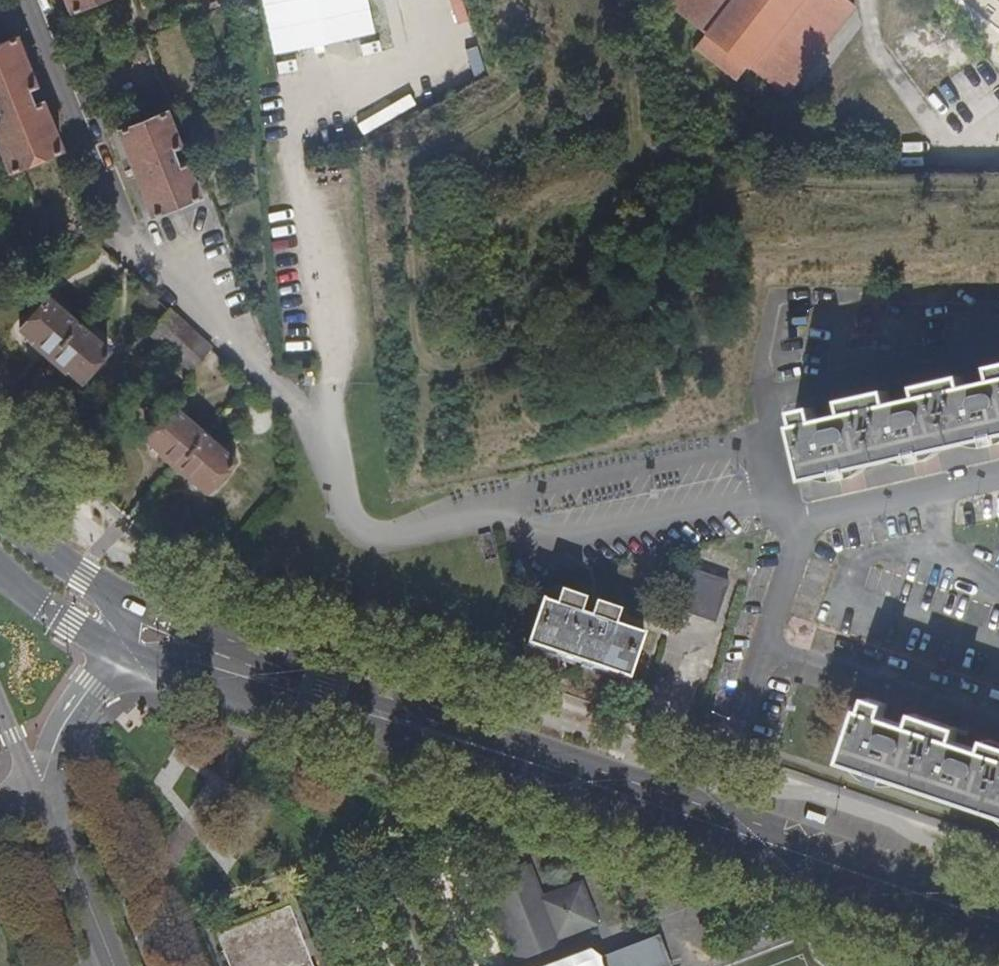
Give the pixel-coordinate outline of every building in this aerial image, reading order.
[(72,14),(107,0),(66,0),(72,14)] [(708,36),(735,0),(676,0),(670,8),(708,36)] [(708,36),(747,68),(800,0),(735,0),(708,36)] [(843,0),(800,0),(747,68),(785,97),(854,9),(843,0)] [(747,68),(708,36),(696,52),(736,83),(747,68)] [(16,40),(0,46),(0,109),(4,119),(0,121),(0,132),(16,171),(62,152),(42,104),(35,107),(28,91),(36,87),(16,40)] [(166,113),(119,132),(154,216),(201,197),(188,164),(180,168),(173,151),(181,148),(166,113)] [(49,360),(78,328),(48,301),(21,331),(34,343),(33,345),(49,360)] [(195,366),(213,345),(177,312),(158,333),(195,366)] [(81,385),(108,355),(78,328),(49,360),(65,375),(67,373),(81,385)] [(809,483),(998,439),(998,368),(993,369),(996,383),(969,389),(966,376),(919,386),(922,400),(895,406),(892,392),(845,403),(848,416),(821,423),(818,409),(798,414),(801,427),(797,428),(809,483)] [(176,470),(205,436),(175,409),(148,440),(161,452),(159,454),(176,470)] [(208,493),(234,463),(205,436),(176,470),(191,483),(194,480),(208,493)] [(732,586),(699,574),(685,614),(718,625),(732,586)] [(560,609),(546,605),(532,648),(633,681),(647,638),(618,628),(623,614),(599,606),(594,620),(584,617),(589,603),(565,595),(560,609)] [(865,713),(847,766),(998,817),(998,748),(989,745),(986,754),(958,745),(963,733),(920,719),(916,731),(888,721),(892,709),(874,703),(870,715),(865,713)] [(808,809),(805,818),(824,825),(827,816),(808,809)] [(491,882),(522,963),(564,947),(562,941),(579,935),(575,925),(584,922),(587,931),(601,926),(585,885),(571,890),(573,895),(565,898),(563,893),(546,900),(533,866),(491,882)] [(292,905),(219,934),(232,965),(317,965),(292,905)] [(586,965),(674,965),(663,937),(586,965)]
